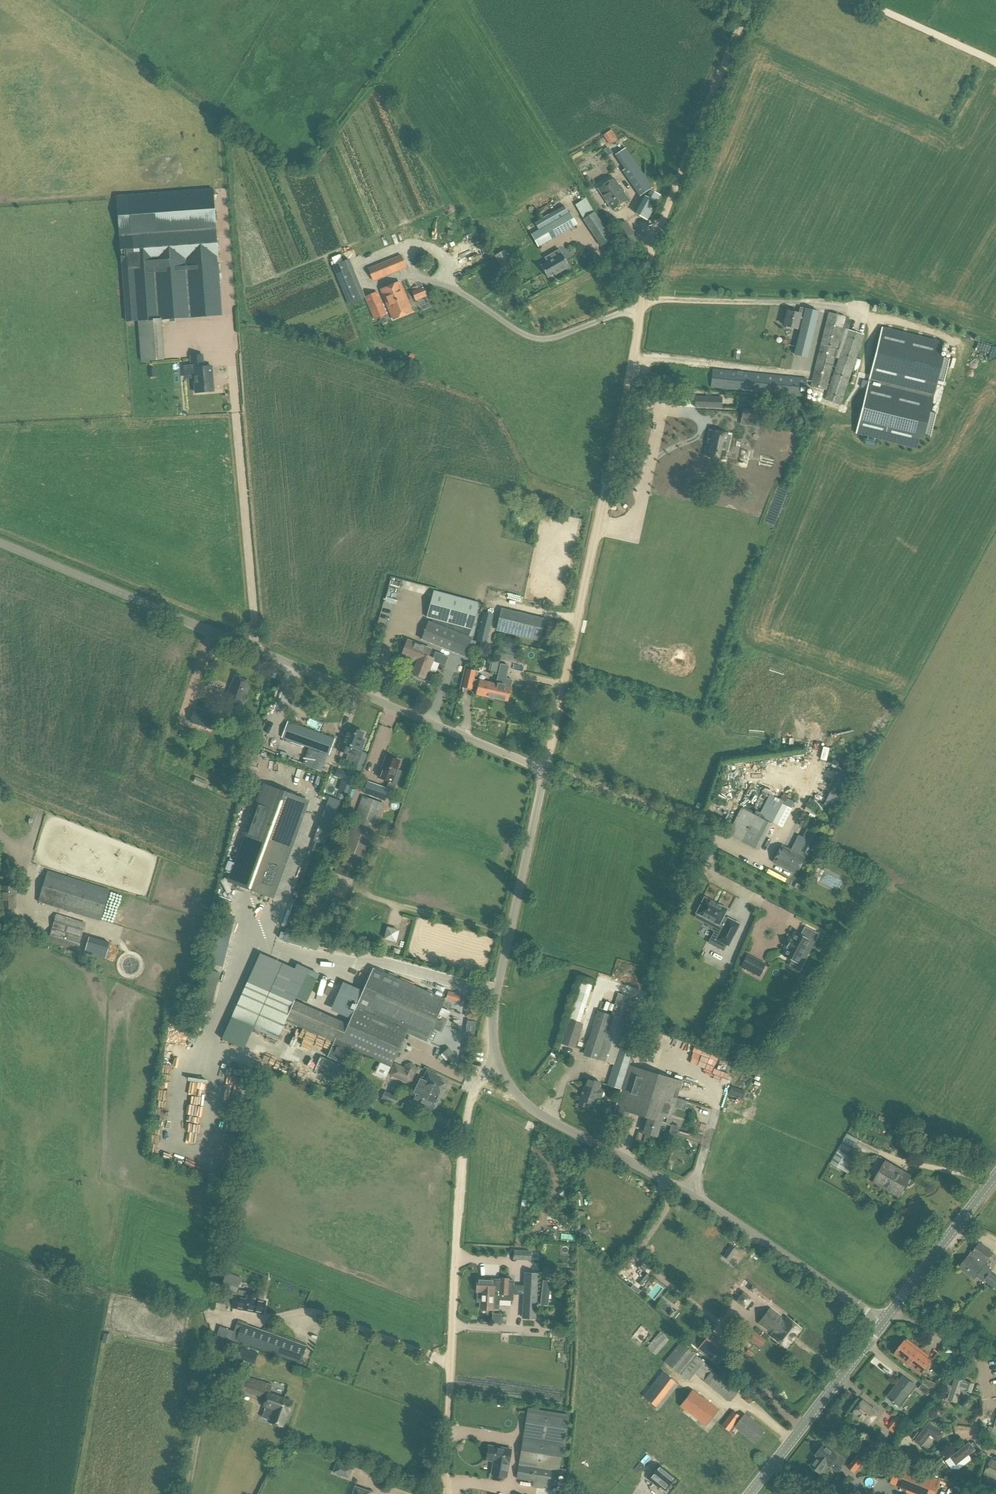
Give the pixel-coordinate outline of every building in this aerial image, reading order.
[(612,130),(604,136),(610,145),(618,140),(612,130)] [(626,150),(617,156),(631,176),(629,177),(640,194),(651,187),(640,170),(626,150)] [(614,178),(598,188),(612,209),(628,199),(614,178)] [(119,235),(216,228),(213,189),(117,196),(119,235)] [(645,196),(636,213),(647,219),(656,202),(659,195),(650,191),(647,197),(645,196)] [(571,211),(531,235),(539,247),(579,224),(571,211)] [(595,212),(584,219),(604,251),(615,244),(595,212)] [(625,221),(614,228),(628,248),(637,241),(632,234),(633,233),(625,221)] [(119,237),(126,322),(223,315),(219,262),(216,229),(119,237)] [(569,267),(559,250),(545,257),(548,262),(541,266),(548,278),(548,277),(554,274),(555,275),(556,275),(569,267)] [(402,255),(369,268),(374,280),(406,266),(402,255)] [(508,256),(498,262),(507,276),(517,270),(508,256)] [(350,258),(334,265),(348,303),(364,297),(350,259),(351,259),(350,258)] [(475,262),(478,269),(487,264),(484,258),(475,262)] [(400,283),(382,290),(394,318),(412,311),(400,283)] [(424,286),(413,291),(416,300),(427,296),(424,286)] [(377,292),(365,296),(375,319),(387,314),(377,292)] [(800,329),(805,308),(799,307),(797,313),(788,311),(784,326),(798,329),(800,329)] [(819,311),(805,308),(800,329),(794,354),(808,357),(819,311)] [(820,344),(810,386),(827,390),(835,357),(838,358),(825,399),(841,404),(864,335),(848,330),(851,319),(846,318),(846,317),(829,312),(820,344)] [(180,320),(144,322),(146,362),(170,361),(169,327),(181,326),(180,320)] [(926,410),(932,382),(944,386),(950,359),(939,356),(942,342),(882,327),(868,382),(862,380),(860,389),(866,391),(856,433),(916,448),(919,436),(930,439),(937,413),(929,411),(926,410)] [(203,355),(192,356),(192,368),(194,368),(196,392),(214,391),(212,366),(204,367),(203,355)] [(659,363),(657,382),(806,398),(808,378),(659,363)] [(696,396),(695,408),(722,409),(723,397),(696,396)] [(744,409),(743,418),(759,421),(760,411),(744,409)] [(725,460),(730,435),(711,431),(705,455),(725,460)] [(874,446),(876,440),(866,438),(865,444),(874,446)] [(435,590),(427,618),(439,621),(472,630),(480,602),(435,590)] [(502,609),(498,628),(541,638),(545,619),(502,609)] [(483,611),(476,642),(487,644),(494,614),(483,611)] [(428,621),(421,640),(464,656),(471,638),(428,621)] [(501,640),(497,658),(517,663),(521,644),(501,640)] [(407,641),(402,656),(418,662),(413,674),(417,675),(416,678),(423,680),(424,678),(425,678),(425,677),(430,678),(432,672),(429,671),(433,659),(428,657),(431,650),(407,641)] [(477,694),(493,698),(496,683),(474,678),(476,671),(467,669),(463,686),(472,688),(473,685),(479,686),(477,694)] [(231,685),(227,698),(233,700),(230,709),(241,713),(250,682),(235,677),(232,685),(231,685)] [(511,686),(505,685),(506,681),(497,680),(496,683),(493,698),(508,701),(511,686)] [(215,715),(195,709),(190,722),(211,729),(215,715)] [(288,721),(281,737),(308,747),(327,754),(330,755),(336,738),(288,721)] [(349,728),(343,748),(349,750),(350,746),(361,749),(366,733),(349,728)] [(321,770),(327,754),(308,747),(302,762),(321,770)] [(387,756),(379,777),(392,782),(400,761),(387,756)] [(339,770),(336,777),(351,783),(355,773),(349,770),(348,774),(339,770)] [(385,799),(389,787),(367,779),(363,791),(385,799)] [(267,895),(303,797),(265,783),(230,881),(267,895)] [(362,795),(335,872),(358,880),(385,804),(362,795)] [(792,809),(795,803),(786,798),(784,802),(783,804),(792,808),(792,809)] [(829,806),(811,798),(808,804),(826,812),(829,806)] [(792,808),(783,804),(774,822),(783,827),(792,809),(792,808)] [(819,811),(807,805),(805,810),(816,815),(819,811)] [(742,807),(728,834),(759,851),(773,824),(742,807)] [(808,825),(801,839),(806,842),(801,850),(806,853),(809,854),(820,831),(808,825)] [(782,845),(773,862),(796,874),(805,857),(802,855),(803,854),(805,854),(806,853),(801,850),(799,853),(782,845)] [(39,854),(38,859),(52,864),(54,859),(39,854)] [(57,859),(55,864),(72,870),(73,865),(57,859)] [(48,870),(40,901),(101,919),(110,888),(48,870)] [(237,892),(236,899),(246,900),(247,894),(237,892)] [(246,901),(259,907),(262,899),(249,894),(246,901)] [(723,917),(727,910),(705,898),(697,913),(698,914),(696,918),(704,922),(706,918),(719,925),(709,943),(723,950),(726,945),(728,946),(739,924),(728,919),(723,917)] [(58,913),(50,941),(79,949),(87,922),(58,913)] [(391,928),(391,941),(403,942),(403,929),(391,928)] [(788,948),(784,956),(783,956),(802,966),(802,965),(803,964),(806,958),(814,942),(796,932),(796,933),(792,941),(791,940),(790,940),(786,947),(788,948)] [(91,935),(87,951),(108,957),(112,941),(91,935)] [(766,964),(747,955),(741,967),(760,977),(766,964)] [(704,970),(707,959),(702,957),(698,968),(704,970)] [(216,964),(213,975),(231,979),(234,968),(216,964)] [(367,1056),(382,1062),(392,1067),(409,1029),(417,1032),(416,1035),(417,1038),(421,1039),(422,1038),(423,1036),(426,1038),(428,1037),(429,1038),(445,999),(374,968),(349,1025),(295,1001),(294,1003),(267,990),(266,993),(243,983),(236,998),(337,1042),(354,1050),(367,1056)] [(236,971),(231,983),(240,987),(245,975),(236,971)] [(569,1019),(561,1043),(575,1047),(583,1023),(579,1022),(591,985),(579,981),(567,1018),(569,1019)] [(450,992),(448,999),(461,1003),(463,996),(450,992)] [(598,1011),(584,1054),(594,1057),(614,1063),(615,1063),(626,1032),(636,998),(619,993),(612,1015),(598,1011)] [(469,998),(466,1018),(468,1018),(468,1020),(477,1022),(481,1000),(469,998)] [(462,1023),(452,1028),(456,1037),(466,1032),(462,1023)] [(614,1063),(607,1085),(623,1090),(630,1065),(638,1037),(626,1032),(615,1063),(614,1063)] [(459,1046),(466,1043),(463,1035),(456,1038),(459,1046)] [(457,1057),(449,1048),(441,1055),(446,1061),(448,1060),(450,1063),(457,1057)] [(678,1075),(682,1065),(673,1062),(670,1072),(678,1075)] [(396,1064),(391,1077),(406,1083),(412,1081),(417,1070),(417,1066),(412,1064),(405,1065),(404,1068),(396,1064)] [(623,1090),(617,1108),(620,1109),(618,1118),(626,1122),(629,1111),(649,1118),(645,1132),(657,1136),(662,1122),(670,1124),(683,1081),(630,1065),(623,1090)] [(417,1093),(414,1102),(434,1110),(440,1096),(441,1097),(445,1087),(442,1086),(444,1081),(437,1079),(439,1075),(426,1070),(421,1082),(419,1081),(414,1092),(417,1093)] [(588,1078),(579,1104),(587,1106),(589,1102),(595,1104),(597,1097),(601,1098),(602,1097),(604,1091),(603,1090),(600,1089),(601,1082),(588,1078)] [(773,1100),(777,1090),(769,1088),(765,1098),(773,1100)] [(386,1092),(382,1100),(396,1105),(399,1098),(386,1092)] [(757,1114),(758,1108),(749,1105),(747,1111),(757,1114)] [(768,1115),(769,1107),(760,1106),(759,1114),(768,1115)] [(864,1109),(857,1124),(860,1125),(865,1114),(875,1119),(877,1115),(864,1109)] [(845,1140),(853,1144),(856,1146),(859,1140),(848,1134),(845,1140)] [(913,1136),(909,1143),(917,1147),(920,1140),(913,1136)] [(839,1150),(831,1163),(850,1174),(857,1160),(848,1155),(839,1150)] [(887,1162),(875,1182),(900,1197),(912,1177),(887,1162)] [(837,1177),(844,1181),(847,1175),(840,1171),(837,1177)] [(579,1231),(583,1238),(591,1233),(588,1227),(579,1231)] [(994,1253),(980,1243),(961,1268),(975,1279),(977,1277),(984,1282),(985,1281),(995,1289),(995,1275),(992,1272),(993,1270),(986,1264),(994,1253)] [(530,1260),(530,1251),(514,1251),(514,1254),(513,1254),(513,1256),(514,1256),(514,1259),(530,1260)] [(221,1269),(215,1284),(223,1287),(229,1272),(221,1269)] [(229,1272),(223,1287),(239,1293),(241,1287),(244,1278),(229,1272)] [(513,1285),(514,1281),(509,1281),(509,1279),(501,1278),(500,1280),(478,1278),(477,1291),(496,1292),(496,1289),(509,1290),(509,1292),(513,1292),(513,1293),(524,1293),(536,1294),(537,1277),(538,1274),(525,1273),(525,1286),(518,1286),(513,1285)] [(544,1280),(541,1305),(549,1305),(551,1290),(558,1291),(559,1281),(544,1280)] [(721,1296),(726,1283),(719,1280),(713,1292),(721,1296)] [(513,1300),(513,1293),(513,1292),(509,1292),(509,1290),(496,1289),(496,1292),(477,1291),(477,1292),(478,1292),(477,1302),(481,1302),(480,1309),(494,1310),(495,1304),(500,1304),(500,1300),(513,1300)] [(235,1295),(233,1306),(255,1311),(259,1294),(247,1291),(246,1297),(235,1295)] [(535,1319),(536,1294),(524,1293),(523,1318),(535,1319)] [(232,1306),(234,1296),(227,1295),(225,1305),(232,1306)] [(788,1345),(803,1327),(791,1317),(790,1319),(775,1305),(763,1318),(778,1332),(776,1334),(788,1345)] [(493,1313),(493,1322),(502,1322),(502,1317),(503,1313),(493,1313)] [(222,1326),(218,1336),(226,1339),(237,1343),(238,1339),(301,1362),(306,1347),(262,1330),(251,1326),(239,1322),(235,1332),(222,1326)] [(284,1328),(281,1334),(288,1337),(291,1330),(284,1328)] [(661,1331),(648,1347),(657,1355),(670,1339),(661,1331)] [(765,1340),(754,1331),(748,1338),(759,1347),(765,1340)] [(728,1350),(709,1335),(699,1348),(718,1363),(728,1350)] [(907,1341),(896,1354),(922,1374),(932,1361),(929,1358),(930,1356),(908,1339),(907,1341)] [(681,1342),(665,1361),(681,1375),(697,1355),(681,1342)] [(260,1364),(263,1354),(247,1349),(244,1359),(260,1364)] [(697,1355),(681,1375),(690,1380),(695,1373),(704,1363),(705,1361),(697,1355)] [(704,1380),(712,1370),(704,1363),(695,1373),(704,1380)] [(712,1370),(704,1380),(730,1401),(739,1390),(712,1370)] [(663,1371),(643,1396),(660,1409),(680,1384),(663,1371)] [(246,1375),(242,1388),(269,1398),(266,1405),(276,1409),(271,1422),(283,1426),(288,1413),(289,1413),(293,1401),(270,1393),(274,1384),(246,1375)] [(904,1377),(889,1397),(901,1406),(917,1386),(904,1377)] [(955,1378),(947,1401),(957,1404),(959,1399),(963,1400),(964,1398),(959,1397),(961,1391),(971,1394),(974,1385),(955,1378)] [(923,1384),(919,1389),(930,1398),(935,1393),(923,1384)] [(693,1389),(681,1406),(707,1425),(719,1408),(693,1389)] [(864,1401),(854,1413),(870,1425),(879,1413),(864,1401)] [(734,1409),(722,1426),(731,1432),(735,1427),(756,1442),(765,1429),(745,1414),(743,1416),(734,1409)] [(527,1411),(516,1478),(534,1481),(533,1488),(550,1490),(551,1484),(556,1485),(568,1419),(527,1411)] [(892,1411),(887,1418),(897,1425),(902,1419),(892,1411)] [(929,1423),(915,1442),(922,1447),(931,1436),(939,1442),(945,1434),(929,1423)] [(969,1442),(949,1458),(956,1466),(975,1450),(969,1442)] [(844,1462),(823,1446),(815,1455),(819,1458),(813,1465),(822,1472),(828,1465),(830,1467),(834,1461),(841,1467),(844,1462)] [(489,1447),(487,1461),(494,1462),(492,1476),(507,1478),(511,1451),(489,1447)] [(862,1462),(855,1457),(847,1467),(854,1472),(862,1462)] [(984,1474),(995,1480),(995,1462),(991,1459),(984,1474)] [(643,1460),(636,1467),(642,1471),(648,1465),(643,1460)] [(892,1462),(885,1478),(923,1493),(930,1477),(892,1462)] [(350,1477),(353,1469),(338,1464),(335,1472),(350,1477)] [(662,1464),(648,1480),(660,1489),(661,1488),(665,1491),(677,1478),(662,1464)]
